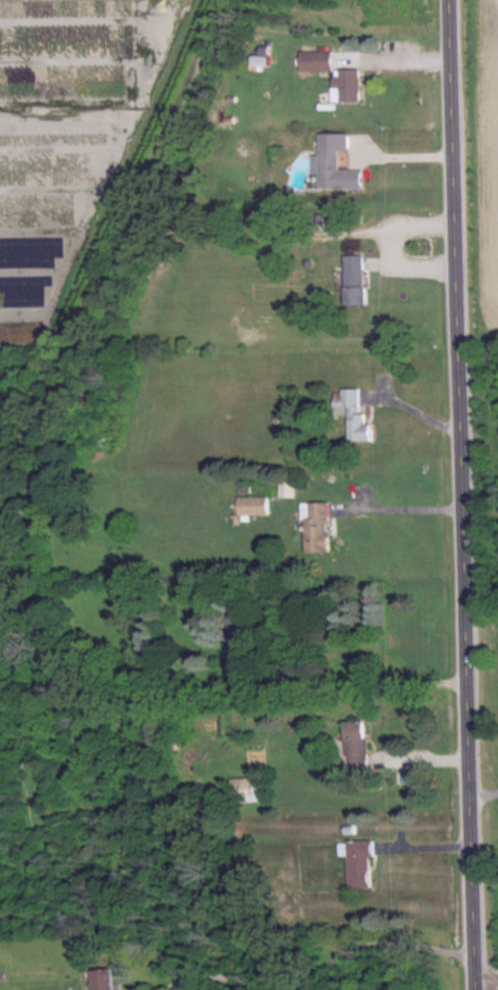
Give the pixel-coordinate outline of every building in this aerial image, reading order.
[(332,50),(301,50),(301,70),(332,70),(332,50)] [(361,69),(334,69),(334,101),(361,101),(361,69)] [(319,187),(362,188),(363,169),(340,169),(341,150),(350,150),(350,132),(320,132),(319,187)] [(338,219),(338,215),(329,215),(329,226),(343,225),(343,219),(338,219)] [(346,255),(346,303),(364,303),(364,255),(346,255)] [(349,405),(350,440),(373,439),(372,422),(362,423),(361,387),(335,388),(335,405),(349,405)] [(283,494),(296,494),(297,483),(283,482),(283,494)] [(269,495),(240,495),(240,514),(269,514),(269,495)] [(331,551),(331,501),(307,501),(307,551),(331,551)] [(347,721),(347,767),(368,767),(368,721),(347,721)] [(262,777),(232,778),(233,802),(263,801),(262,777)] [(372,887),(372,840),(347,840),(347,852),(349,852),(349,887),(372,887)] [(88,970),(89,980),(82,981),(82,989),(115,989),(114,969),(88,970)]
